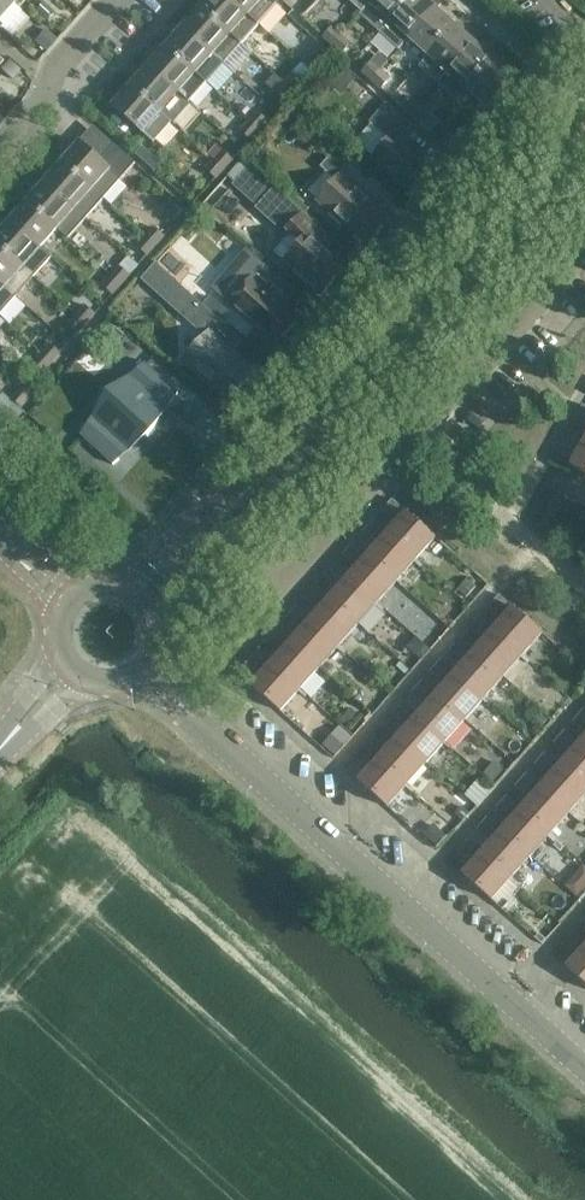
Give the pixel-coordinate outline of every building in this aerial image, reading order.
[(17,0),(0,0),(0,19),(17,0)] [(231,0),(209,0),(201,9),(242,45),(259,25),(231,0)] [(259,25),(277,5),(276,4),(280,0),(231,0),(259,25)] [(362,13),(370,4),(371,4),(375,0),(348,0),(362,13)] [(410,0),(375,0),(371,4),(363,13),(383,31),(410,0)] [(427,0),(410,0),(383,31),(402,48),(410,39),(437,9),(427,0)] [(242,45),(201,9),(184,28),(224,65),(242,45)] [(437,9),(410,39),(430,57),(457,26),(437,9)] [(440,84),(476,44),(457,26),(430,57),(421,67),(440,84)] [(224,65),(184,28),(166,48),(207,84),(224,65)] [(334,46),(343,36),(333,28),(325,37),(334,46)] [(334,46),(343,54),(352,45),(343,36),(334,46)] [(312,53),(321,61),(330,52),(321,43),(312,53)] [(468,92),(495,61),(476,44),(440,84),(459,101),(468,92)] [(207,84),(166,48),(149,67),(179,95),(180,94),(190,103),(207,84)] [(495,61),(468,92),(488,110),(516,79),(495,61)] [(284,82),(295,93),(313,72),(302,62),(284,82)] [(343,96),(357,79),(338,62),(323,78),(343,96)] [(373,81),(381,71),(372,63),(363,72),(373,81)] [(179,95),(149,67),(131,87),(162,114),(179,95)] [(373,81),(382,89),(390,79),(381,71),(373,81)] [(267,101),(277,111),(278,112),(295,93),(284,82),(267,101)] [(162,114),(131,87),(113,107),(143,135),(162,114)] [(410,97),(402,107),(412,115),(420,106),(410,97)] [(407,122),(387,104),(371,122),(372,123),(357,141),(375,158),(374,159),(413,194),(437,168),(398,132),(407,122)] [(420,106),(412,115),(421,123),(429,114),(420,106)] [(248,122),(260,132),(269,121),(258,111),(248,122)] [(241,130),(251,140),(252,141),(260,132),(248,122),(241,130)] [(451,151),(460,141),(450,133),(442,142),(451,151)] [(81,144),(63,164),(104,201),(136,165),(115,147),(101,162),(81,144)] [(368,245),(392,218),(364,193),(376,180),(339,148),(322,167),(337,181),(319,201),(368,245)] [(213,161),(225,171),(235,160),(223,150),(213,161)] [(206,169),(216,179),(218,180),(225,171),(213,161),(206,169)] [(104,201),(63,164),(45,183),(87,220),(104,201)] [(338,243),(306,213),(250,164),(233,184),(258,207),(256,208),(288,237),(292,233),(303,243),(286,262),(324,295),(347,269),(329,253),(338,243)] [(87,220),(45,183),(28,203),(59,230),(69,240),(87,220)] [(59,230),(28,203),(11,222),(41,249),(59,230)] [(11,222),(0,234),(0,247),(35,278),(52,259),(41,249),(11,222)] [(157,247),(166,237),(155,227),(145,237),(157,247)] [(157,247),(145,237),(137,246),(149,256),(157,247)] [(175,246),(164,259),(177,271),(188,258),(175,246)] [(0,247),(0,282),(17,298),(35,278),(0,247)] [(281,277),(255,253),(249,248),(237,261),(255,278),(231,304),(278,346),(302,319),(269,289),(281,277)] [(131,276),(131,275),(139,265),(129,256),(121,266),(120,265),(110,276),(122,286),(131,276)] [(244,340),(199,300),(157,262),(143,278),(210,338),(188,362),(229,400),(255,370),(234,351),(244,340)] [(122,286),(110,276),(102,285),(114,295),(122,286)] [(0,282),(0,317),(17,298),(0,282)] [(87,325),(97,314),(85,304),(76,315),(87,325)] [(87,325),(76,315),(68,324),(79,334),(87,325)] [(53,363),(62,353),(51,343),(42,353),(53,363)] [(53,363),(42,353),(33,362),(45,373),(53,363)] [(177,395),(179,393),(145,362),(138,369),(140,371),(129,384),(114,391),(112,389),(107,393),(104,398),(106,399),(101,415),(87,430),(85,428),(81,435),(113,465),(120,459),(118,457),(131,443),(146,435),(148,437),(153,434),(156,429),(154,427),(159,411),(175,394),(177,395)] [(22,407),(23,406),(31,397),(22,389),(13,399),(22,407)] [(576,419),(584,424),(584,405),(576,419)] [(570,430),(562,444),(572,450),(579,435),(570,430)] [(572,467),(584,474),(584,443),(572,467)] [(401,507),(393,499),(382,512),(390,519),(401,507)] [(437,539),(408,513),(388,535),(417,561),(437,539)] [(374,521),(363,533),(371,541),(382,528),(374,521)] [(417,561),(388,535),(369,557),(398,583),(417,561)] [(363,550),(355,543),(344,555),(352,562),(363,550)] [(398,583),(369,557),(350,578),(379,604),(398,583)] [(344,571),(335,564),(324,576),(333,584),(344,571)] [(379,604),(350,578),(330,599),(359,626),(379,604)] [(324,593),(316,586),(305,598),(313,605),(324,593)] [(509,602),(500,595),(489,607),(497,615),(509,602)] [(359,626),(330,599),(311,621),(340,647),(359,626)] [(305,615),(297,607),(286,620),(294,627),(305,615)] [(543,635),(514,608),(494,630),(523,657),(543,635)] [(481,616),(470,628),(478,636),(489,623),(481,616)] [(340,647),(311,621),(292,642),(321,668),(340,647)] [(286,636),(278,629),(266,641),(275,649),(286,636)] [(523,657),(494,630),(475,652),(504,678),(523,657)] [(462,638),(451,650),(459,657),(470,645),(462,638)] [(321,668),(292,642),(273,663),(302,690),(321,668)] [(267,658),(258,650),(247,662),(256,670),(267,658)] [(504,678),(475,652),(456,673),(485,699),(504,678)] [(442,659),(431,672),(439,679),(451,667),(442,659)] [(302,690),(273,663),(253,685),(282,712),(302,690)] [(485,699),(456,673),(437,694),(466,721),(485,699)] [(423,681),(412,693),(420,701),(431,688),(423,681)] [(466,721),(437,694),(418,716),(447,742),(466,721)] [(404,703),(393,715),(401,722),(412,710),(404,703)] [(574,722),(582,729),(584,726),(584,709),(574,722)] [(447,742),(418,716),(398,737),(404,742),(428,763),(447,742)] [(382,744),(383,742),(393,731),(385,724),(374,736),(382,744)] [(563,751),(571,742),(574,738),(565,731),(555,743),(563,751)] [(428,763),(404,742),(398,737),(379,758),(408,785),(428,763)] [(579,745),(560,766),(584,788),(584,750),(579,745)] [(365,746),(354,758),(362,765),(373,753),(365,746)] [(546,752),(535,765),(544,772),(555,760),(546,752)] [(408,785),(379,758),(359,780),(389,807),(408,785)] [(560,766),(541,787),(570,813),(584,797),(584,788),(560,766)] [(527,774),(516,786),(524,794),(536,781),(527,774)] [(570,813),(541,787),(522,809),(551,835),(570,813)] [(508,795),(497,808),(505,815),(516,803),(508,795)] [(551,835),(522,809),(503,830),(532,856),(551,835)] [(489,817),(478,829),(486,837),(497,824),(489,817)] [(532,856),(503,830),(483,852),(512,878),(532,856)] [(469,839),(458,851),(466,859),(477,846),(469,839)] [(512,878),(483,852),(464,874),(493,900),(512,878)] [(568,880),(576,891),(584,885),(584,868),(568,880)] [(574,931),(563,944),(571,951),(582,939),(574,931)] [(568,968),(584,983),(584,949),(568,968)]
